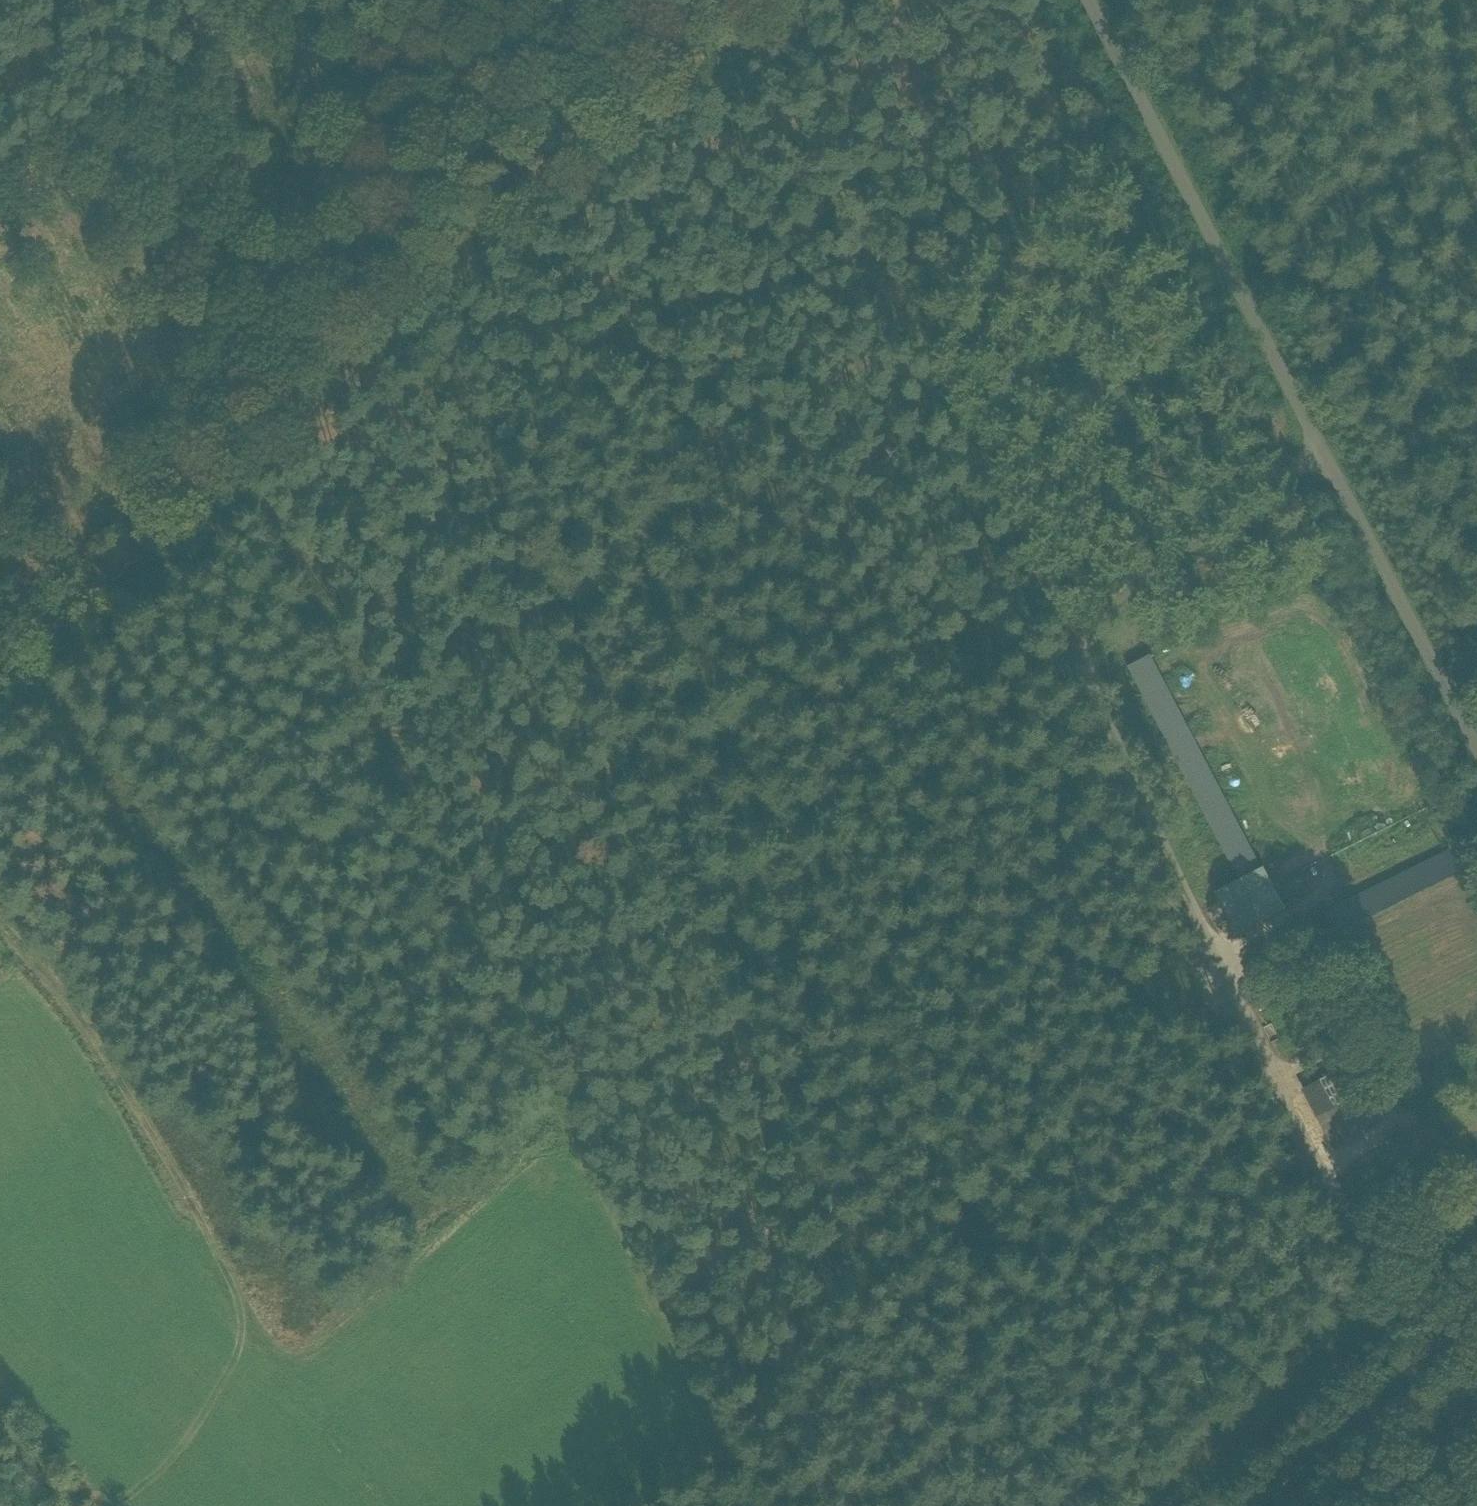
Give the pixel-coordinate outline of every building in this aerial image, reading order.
[(1368,900),(1449,868),(1438,841),(1357,874),(1368,900)] [(1258,856),(1208,883),(1226,917),(1276,890),(1258,856)] [(1347,1116),(1325,1069),(1301,1080),(1304,1087),(1305,1086),(1322,1123),(1335,1117),(1337,1120),(1347,1116)]
